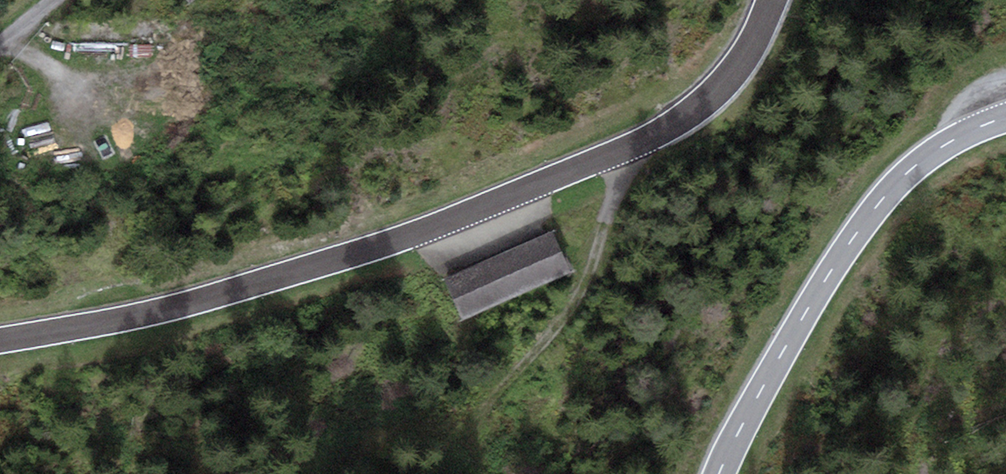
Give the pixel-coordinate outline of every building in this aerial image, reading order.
[(197,11),(210,0),(187,0),(197,11)] [(441,284),(459,326),(574,278),(557,236),(441,284)]
